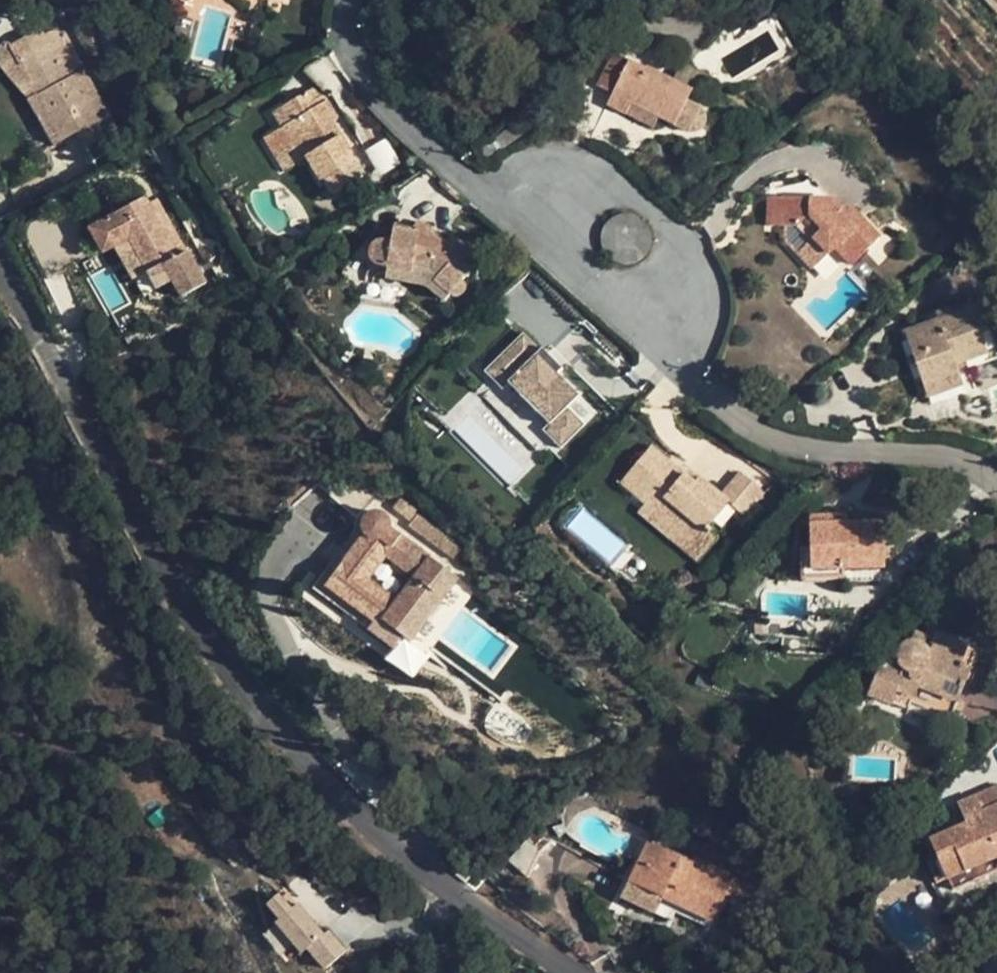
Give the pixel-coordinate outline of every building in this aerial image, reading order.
[(117,129),(62,27),(45,36),(41,30),(12,46),(63,140),(76,132),(84,148),(117,129)] [(12,46),(9,43),(4,43),(0,46),(0,67),(24,96),(27,100),(53,145),(63,140),(12,46)] [(645,70),(613,54),(597,86),(612,94),(607,105),(626,115),(631,104),(660,118),(687,132),(688,132),(693,133),(698,132),(701,129),(704,127),(706,120),(704,115),(701,110),(686,102),(692,91),(708,77),(682,64),(674,82),(646,68),(645,70)] [(335,193),(363,175),(339,135),(332,140),(325,128),(332,123),(337,120),(322,96),(314,101),(307,90),(284,105),(293,120),(283,127),(293,142),(303,158),(306,155),(322,180),(326,178),(335,193)] [(660,118),(631,104),(626,115),(654,130),(660,118)] [(293,120),(284,105),(274,112),(283,127),(293,120)] [(332,140),(339,135),(332,123),(325,128),(332,140)] [(293,142),(283,127),(264,138),(273,155),(293,142)] [(366,150),(381,174),(400,162),(384,138),(366,150)] [(187,271),(145,198),(102,222),(144,295),(187,271)] [(877,238),(846,205),(844,208),(836,200),(769,198),(768,227),(785,228),(800,228),(827,256),(836,248),(850,263),(877,238)] [(599,233),(624,265),(655,242),(631,209),(599,233)] [(434,278),(450,294),(453,295),(457,296),(461,294),(463,293),(464,290),(464,280),(482,260),(459,238),(452,246),(447,243),(438,240),(436,238),(433,236),(432,235),(431,231),(429,227),(425,226),(419,225),(413,231),(396,228),(393,244),(380,242),(378,242),(374,247),(372,251),(371,254),(373,260),(377,264),(386,265),(411,271),(412,266),(429,269),(437,276),(434,278)] [(827,256),(800,228),(785,228),(785,241),(813,270),(827,256)] [(429,269),(412,266),(411,271),(410,280),(428,283),(429,283),(429,284),(434,278),(437,276),(429,269)] [(981,304),(906,331),(930,396),(959,386),(952,365),(983,354),(976,334),(989,330),(981,304)] [(524,332),(485,369),(503,387),(510,381),(549,422),(542,428),(560,447),(583,425),(566,406),(578,395),(556,372),(561,367),(541,346),(539,348),(524,332)] [(716,499),(694,480),(689,485),(650,447),(621,482),(645,503),(678,531),(697,523),(705,530),(725,506),(740,518),(757,498),(733,479),(716,499)] [(412,526),(452,560),(460,550),(403,498),(395,507),(414,523),(412,526)] [(678,531),(645,503),(638,512),(672,540),(678,531)] [(368,630),(394,649),(403,636),(411,642),(458,578),(390,528),(390,524),(389,521),(387,517),(381,514),(375,512),(368,514),(366,517),(364,520),(363,526),(364,533),(343,561),(335,556),(311,588),(368,630)] [(847,516),(836,517),(837,525),(847,524),(847,516)] [(847,524),(837,525),(836,517),(811,518),(811,548),(803,549),(803,569),(884,566),(883,523),(847,524)] [(705,530),(697,523),(678,531),(672,540),(698,562),(716,540),(705,530)] [(933,636),(915,630),(912,639),(913,639),(917,639),(920,640),(922,641),(925,643),(927,646),(929,648),(933,636)] [(867,694),(932,719),(935,712),(951,718),(970,669),(960,665),(967,646),(934,634),(933,636),(929,648),(927,646),(925,643),(922,641),(920,640),(917,639),(913,639),(912,639),(909,639),(907,641),(903,642),(901,644),(899,646),(897,650),(896,652),(896,654),(896,656),(888,653),(886,658),(882,656),(867,694)] [(411,642),(403,636),(394,649),(391,653),(408,665),(420,648),(411,642)] [(483,688),(493,674),(441,636),(431,650),(483,688)] [(837,747),(836,736),(822,737),(822,747),(837,747)] [(837,747),(822,747),(822,758),(837,758),(837,747)] [(947,879),(979,866),(996,858),(996,785),(972,796),(979,811),(964,818),(966,823),(930,838),(933,846),(942,868),(947,879)] [(979,811),(972,796),(957,803),(964,818),(979,811)] [(539,853),(526,841),(508,860),(528,878),(539,853)] [(693,863),(649,841),(621,897),(672,921),(676,912),(709,929),(726,894),(736,899),(744,882),(734,878),(735,875),(709,863),(707,869),(693,863)] [(930,872),(942,868),(933,846),(921,851),(930,872)] [(709,863),(695,857),(693,863),(707,869),(709,863)] [(979,866),(983,875),(996,868),(996,858),(979,866)] [(497,893),(487,884),(478,893),(488,903),(497,893)] [(278,896),(272,888),(261,897),(257,919),(304,972),(315,972),(323,965),(307,946),(301,951),(276,922),(279,919),(266,905),(278,896)] [(288,906),(278,896),(266,905),(279,919),(276,922),(301,951),(307,946),(323,965),(344,948),(327,928),(321,933),(294,901),(288,906)]
